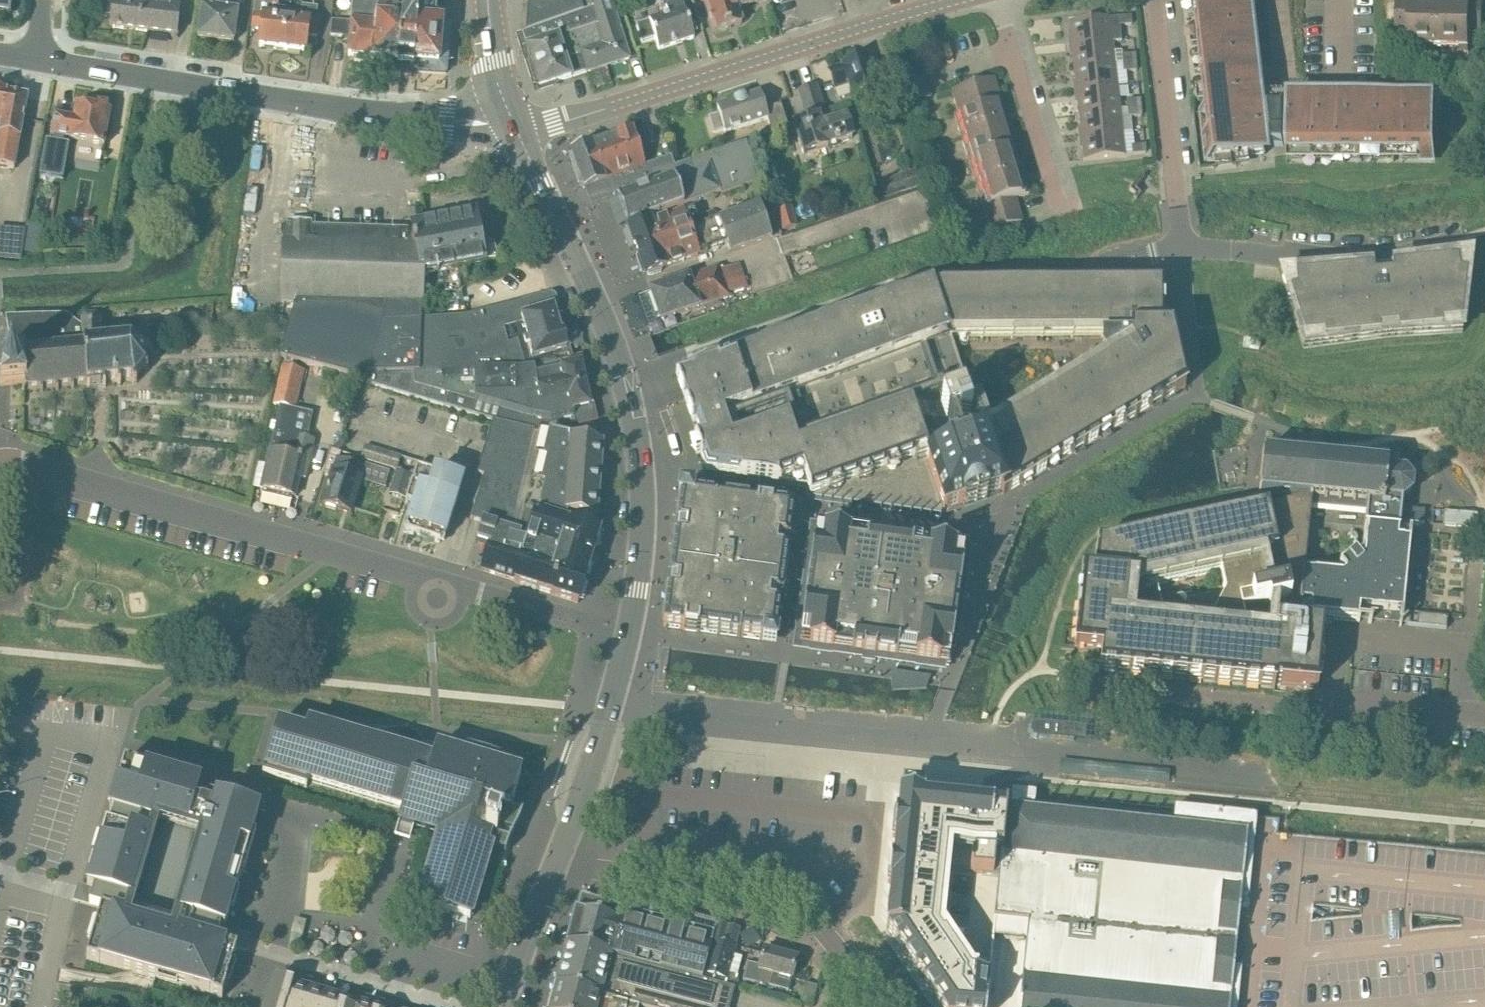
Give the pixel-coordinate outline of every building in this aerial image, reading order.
[(11,14),(12,0),(0,0),(0,13),(11,14)] [(153,3),(136,1),(136,4),(113,1),(113,4),(107,3),(106,15),(111,16),(110,28),(148,33),(151,6),(163,7),(164,0),(153,0),(153,3)] [(148,33),(170,36),(178,37),(179,29),(181,10),(178,9),(179,0),(164,0),(163,7),(151,6),(148,33)] [(234,44),(239,12),(235,12),(237,0),(206,0),(205,7),(202,7),(197,38),(234,44)] [(252,29),(261,30),(259,47),(306,53),(308,36),(317,37),(319,22),(316,22),(318,6),(303,5),(302,11),(299,10),(278,8),(279,0),(255,0),(255,2),(252,29)] [(347,55),(376,58),(380,0),(353,0),(347,55)] [(375,59),(406,63),(408,41),(406,41),(408,15),(403,15),(404,0),(388,0),(387,0),(380,0),(376,58),(375,59)] [(403,15),(408,15),(406,41),(408,41),(406,63),(409,63),(417,64),(417,71),(447,74),(447,67),(452,25),(451,25),(442,24),(442,23),(435,22),(435,20),(437,0),(404,0),(403,15)] [(522,32),(526,46),(540,87),(571,77),(571,78),(583,74),(584,76),(587,75),(587,73),(630,59),(611,0),(587,0),(590,9),(526,31),(523,32),(522,32)] [(526,26),(528,26),(527,29),(583,9),(581,0),(528,0),(526,26)] [(656,39),(659,49),(694,39),(682,0),(677,0),(665,4),(668,14),(636,24),(642,43),(656,39)] [(713,33),(742,23),(736,8),(758,0),(701,0),(713,33)] [(1252,24),(1249,0),(1201,0),(1196,1),(1200,30),(1252,24)] [(1396,31),(1408,32),(1407,50),(1433,51),(1433,46),(1435,1),(1434,1),(1409,1),(1397,0),(1396,31)] [(1435,1),(1433,46),(1444,46),(1460,46),(1460,52),(1469,52),(1470,32),(1483,32),(1484,3),(1471,2),(1437,1),(1435,1)] [(1130,16),(1069,23),(1072,46),(1112,41),(1121,40),(1120,26),(1132,25),(1130,16)] [(1203,61),(1255,55),(1252,24),(1200,30),(1203,61)] [(1112,41),(1072,46),(1074,69),(1115,64),(1114,52),(1112,41)] [(1122,63),(1136,61),(1135,53),(1122,55),(1122,63)] [(1203,61),(1207,92),(1259,86),(1255,55),(1203,61)] [(836,90),(849,85),(852,96),(878,87),(868,56),(842,65),(843,66),(829,71),(836,90)] [(1124,73),(1137,71),(1136,61),(1122,63),(1124,73)] [(1115,64),(1074,69),(1077,92),(1118,87),(1116,75),(1115,64)] [(1394,74),(1394,85),(1406,85),(1406,73),(1394,74)] [(1406,73),(1406,85),(1418,85),(1417,73),(1406,73)] [(900,82),(907,105),(932,98),(925,74),(900,82)] [(994,79),(952,92),(952,95),(955,103),(958,114),(954,115),(955,118),(968,159),(973,175),(976,184),(977,188),(991,232),(1022,223),(1015,200),(1029,195),(1025,182),(1021,183),(1015,162),(1019,161),(1011,136),(1007,138),(1000,116),(1004,114),(994,79)] [(803,89),(810,112),(824,108),(817,84),(803,89)] [(1207,92),(1210,118),(1262,111),(1259,86),(1207,92)] [(1118,87),(1077,92),(1080,114),(1121,110),(1118,87)] [(15,170),(21,138),(22,138),(29,97),(0,92),(0,167),(15,170)] [(725,133),(768,119),(772,133),(789,128),(781,104),(766,109),(761,93),(746,98),(745,96),(734,100),(734,101),(717,107),(719,115),(710,118),(715,134),(724,131),(725,133)] [(1140,99),(1127,100),(1128,109),(1141,107),(1140,99)] [(1314,153),(1314,101),(1288,101),(1288,113),(1285,113),(1284,113),(1284,133),(1284,153),(1314,153)] [(1314,153),(1344,153),(1344,101),(1314,101),(1314,153)] [(1344,153),(1374,152),(1374,101),(1344,101),(1344,153)] [(1374,152),(1404,152),(1404,101),(1374,101),(1374,152)] [(1404,152),(1434,152),(1434,101),(1404,101),(1404,152)] [(1271,107),(1271,145),(1281,145),(1281,133),(1284,133),(1284,113),(1285,113),(1285,103),(1284,103),(1284,107),(1271,107)] [(48,141),(42,177),(64,180),(68,159),(102,165),(105,147),(106,147),(112,113),(108,112),(109,108),(99,106),(98,110),(88,108),(87,106),(81,105),(79,107),(78,107),(75,121),(56,117),(52,138),(52,142),(48,141)] [(1141,107),(1128,109),(1129,118),(1142,116),(1141,107)] [(1080,114),(1083,137),(1123,132),(1121,110),(1080,114)] [(1210,118),(1215,160),(1239,157),(1235,130),(1247,128),(1246,123),(1256,122),(1255,117),(1262,116),(1262,111),(1210,118)] [(1239,157),(1267,154),(1262,116),(1255,117),(1256,122),(1246,123),(1247,128),(1235,130),(1239,157)] [(821,118),(795,125),(803,156),(829,148),(829,147),(854,140),(848,119),(823,126),(821,118)] [(574,158),(572,162),(574,169),(591,164),(592,166),(599,166),(600,169),(614,165),(613,162),(631,156),(631,152),(639,149),(632,131),(581,149),(572,153),(574,158)] [(1123,132),(1083,137),(1085,160),(1126,155),(1125,144),(1123,132)] [(619,200),(617,206),(622,209),(624,213),(621,219),(627,222),(628,225),(684,205),(719,193),(720,198),(760,184),(745,143),(689,162),(693,172),(675,178),(618,198),(619,200)] [(1134,155),(1146,154),(1145,145),(1132,146),(1134,155)] [(640,153),(639,149),(631,152),(631,156),(640,153),(645,166),(640,153)] [(585,190),(584,190),(588,202),(611,194),(618,198),(675,178),(693,172),(689,162),(676,167),(673,158),(646,168),(605,183),(585,190)] [(583,184),(585,190),(605,183),(600,169),(599,166),(592,166),(591,164),(574,169),(579,182),(583,184)] [(918,170),(876,185),(881,200),(924,186),(918,170)] [(634,245),(639,260),(637,261),(641,273),(643,272),(645,276),(666,268),(666,267),(683,261),(685,266),(694,262),(692,258),(699,255),(698,254),(708,250),(708,249),(727,242),(730,253),(771,239),(760,206),(699,228),(693,210),(684,214),(683,213),(650,224),(650,222),(628,230),(629,233),(627,234),(632,246),(634,245)] [(783,230),(798,226),(792,206),(777,211),(783,230)] [(422,212),(411,214),(413,227),(424,225),(422,212)] [(291,318),(281,356),(367,379),(369,373),(384,317),(422,316),(422,306),(423,306),(423,276),(486,263),(482,245),(475,215),(424,225),(413,227),(413,230),(408,231),(308,228),(308,223),(293,223),(293,227),(285,226),(285,302),(295,302),(294,307),(291,317),(291,318)] [(26,229),(22,252),(39,254),(44,227),(27,224),(26,229)] [(21,260),(22,252),(26,229),(0,227),(0,258),(21,260)] [(1286,277),(1307,342),(1461,327),(1469,259),(1392,266),(1393,272),(1375,274),(1374,268),(1286,277)] [(651,292),(638,296),(648,325),(701,307),(728,298),(727,295),(740,290),(748,288),(740,265),(719,272),(718,268),(691,278),(651,292)] [(943,287),(933,291),(1002,493),(1003,495),(1018,486),(1186,388),(1176,342),(1163,342),(1163,329),(1163,314),(1163,284),(1149,284),(1145,284),(1119,285),(1115,285),(1099,285),(1082,285),(943,287)] [(680,377),(676,378),(677,380),(684,400),(684,401),(693,427),(697,426),(701,437),(695,439),(706,474),(714,475),(823,489),(822,500),(942,516),(942,513),(944,512),(945,513),(1002,493),(933,291),(933,290),(932,288),(903,299),(885,305),(860,313),(733,358),(693,372),(687,374),(680,377)] [(414,372),(447,373),(475,372),(475,370),(509,369),(517,369),(517,371),(536,369),(537,376),(582,365),(580,355),(571,358),(567,350),(571,348),(572,343),(570,336),(567,333),(565,333),(558,310),(556,302),(557,302),(556,296),(552,293),(548,294),(518,302),(465,316),(448,316),(422,317),(422,316),(384,317),(369,373),(388,373),(414,372)] [(0,359),(0,383),(0,387),(24,385),(24,390),(131,381),(145,369),(144,350),(132,341),(103,344),(101,319),(97,316),(87,317),(83,321),(84,327),(67,319),(11,321),(15,342),(21,351),(22,357),(0,359)] [(287,324),(276,321),(273,334),(284,337),(287,324)] [(517,369),(509,369),(509,380),(517,380),(518,396),(523,396),(524,400),(587,386),(582,365),(537,376),(536,369),(517,371),(517,369)] [(280,406),(296,409),(305,370),(282,366),(273,404),(280,406)] [(441,393),(437,404),(493,420),(497,422),(500,409),(516,414),(545,422),(557,419),(558,422),(578,417),(580,425),(595,422),(587,386),(524,400),(523,396),(518,396),(517,380),(509,380),(509,369),(475,370),(475,372),(447,373),(441,393)] [(367,379),(366,383),(437,404),(441,393),(447,373),(414,372),(388,373),(369,373),(367,379)] [(271,445),(270,451),(305,459),(301,478),(307,479),(315,440),(308,438),(313,414),(313,413),(296,409),(280,406),(271,445)] [(484,475),(471,519),(482,522),(477,540),(490,544),(482,570),(481,571),(551,592),(550,594),(579,603),(600,533),(596,532),(604,445),(542,431),(497,422),(493,420),(476,473),(484,475)] [(361,459),(398,470),(402,456),(365,445),(361,459)] [(262,490),(262,491),(296,498),(301,478),(305,459),(270,451),(262,490)] [(325,468),(333,470),(322,504),(353,513),(366,469),(337,460),(339,455),(330,452),(325,468)] [(1262,454),(1259,493),(1292,496),(1311,498),(1311,508),(1366,513),(1365,529),(1367,529),(1364,560),(1361,562),(1355,554),(1340,567),(1345,573),(1342,576),(1308,573),(1305,607),(1301,607),(1300,617),(1316,618),(1360,622),(1360,620),(1359,620),(1360,610),(1401,615),(1400,618),(1403,618),(1403,614),(1405,588),(1410,589),(1415,544),(1410,544),(1411,533),(1401,532),(1401,531),(1399,531),(1400,522),(1424,524),(1425,511),(1401,509),(1402,508),(1402,504),(1402,503),(1402,501),(1411,494),(1412,483),(1405,475),(1403,474),(1387,472),(1388,463),(1385,463),(1385,466),(1373,464),(1373,461),(1371,461),(1370,461),(1370,464),(1358,463),(1358,460),(1356,460),(1356,463),(1344,462),(1344,459),(1342,458),(1342,461),(1330,460),(1330,457),(1328,457),(1327,460),(1314,459),(1314,456),(1312,455),(1312,459),(1272,455),(1262,454)] [(415,476),(408,499),(407,503),(416,506),(414,510),(411,509),(406,524),(410,532),(440,542),(446,539),(459,498),(465,480),(419,465),(415,476)] [(389,493),(408,499),(415,476),(396,470),(389,493)] [(670,579),(664,626),(683,628),(683,629),(699,631),(739,636),(739,637),(740,637),(740,636),(763,639),(764,635),(775,637),(792,510),(773,507),(773,506),(757,504),(757,505),(717,499),(717,498),(716,498),(715,499),(692,496),(692,500),(682,499),(681,499),(672,568),(678,569),(676,580),(670,579)] [(1078,613),(1075,648),(1103,651),(1100,669),(1274,687),(1275,687),(1275,684),(1286,686),(1293,686),(1294,686),(1318,689),(1324,632),(1324,631),(1324,628),(1315,627),(1316,618),(1300,617),(1301,607),(1304,573),(1311,508),(1311,498),(1292,496),(1291,502),(1219,518),(1098,543),(1095,576),(1082,574),(1079,605),(1078,613)] [(1446,512),(1445,525),(1476,527),(1477,515),(1446,512)] [(816,530),(800,644),(863,653),(863,654),(876,656),(876,655),(950,665),(966,550),(816,530)] [(1076,740),(1077,725),(1041,722),(1040,721),(1039,722),(1038,722),(1037,722),(1037,723),(1036,723),(1035,724),(1034,726),(1033,727),(1033,729),(1033,731),(1034,732),(1034,733),(1035,734),(1036,735),(1037,736),(1038,736),(1039,736),(1040,736),(1076,740)] [(278,724),(263,774),(272,777),(307,787),(309,780),(404,809),(400,822),(399,825),(398,828),(413,833),(414,829),(415,826),(433,832),(441,834),(420,903),(477,920),(496,852),(503,855),(505,855),(508,847),(508,845),(509,844),(510,842),(511,840),(513,835),(518,827),(519,825),(519,823),(520,822),(521,820),(522,815),(517,813),(510,811),(510,810),(521,774),(517,773),(518,768),(516,767),(514,766),(512,764),(510,763),(508,762),(504,760),(502,759),(500,758),(497,756),(493,755),(490,754),(487,753),(485,752),(482,751),(480,751),(478,750),(476,750),(475,749),(473,749),(471,749),(469,748),(467,748),(464,757),(436,749),(423,745),(420,753),(419,758),(418,758),(347,737),(319,729),(308,725),(306,732),(278,724)] [(102,909),(87,960),(128,972),(130,973),(157,981),(222,1000),(223,999),(237,949),(213,942),(218,927),(225,929),(260,812),(210,797),(209,799),(197,796),(200,784),(126,762),(125,762),(110,813),(114,814),(110,827),(106,826),(88,886),(87,888),(96,891),(91,906),(102,909)] [(887,929),(888,929),(942,1006),(969,1006),(973,973),(971,973),(945,935),(943,937),(939,931),(945,871),(999,877),(999,870),(1006,807),(924,799),(924,796),(901,793),(899,816),(896,815),(894,838),(897,839),(894,861),(891,861),(889,884),(892,884),(887,929)] [(1041,923),(1054,924),(1237,942),(1248,830),(1006,807),(999,870),(1041,874),(1041,923)] [(579,906),(569,944),(673,972),(686,919),(676,916),(677,913),(623,898),(621,906),(584,896),(581,907),(579,906)] [(686,919),(673,972),(735,988),(738,977),(729,974),(741,930),(735,928),(687,915),(686,919)] [(1237,942),(1054,924),(1046,1006),(1231,1006),(1237,942)] [(558,985),(583,992),(640,1006),(640,1005),(647,1006),(730,1006),(735,988),(673,972),(569,944),(558,984),(558,985)] [(765,949),(760,966),(749,962),(744,980),(789,991),(792,980),(793,980),(799,959),(765,949)] [(375,1006),(372,1001),(369,1003),(364,1002),(363,998),(354,996),(347,1000),(344,994),(325,988),(319,991),(314,981),(288,973),(275,979),(267,1006),(375,1006)] [(806,983),(800,1005),(808,1006),(812,1006),(817,986),(806,983)] [(552,1006),(640,1006),(583,992),(558,985),(552,1006)]
